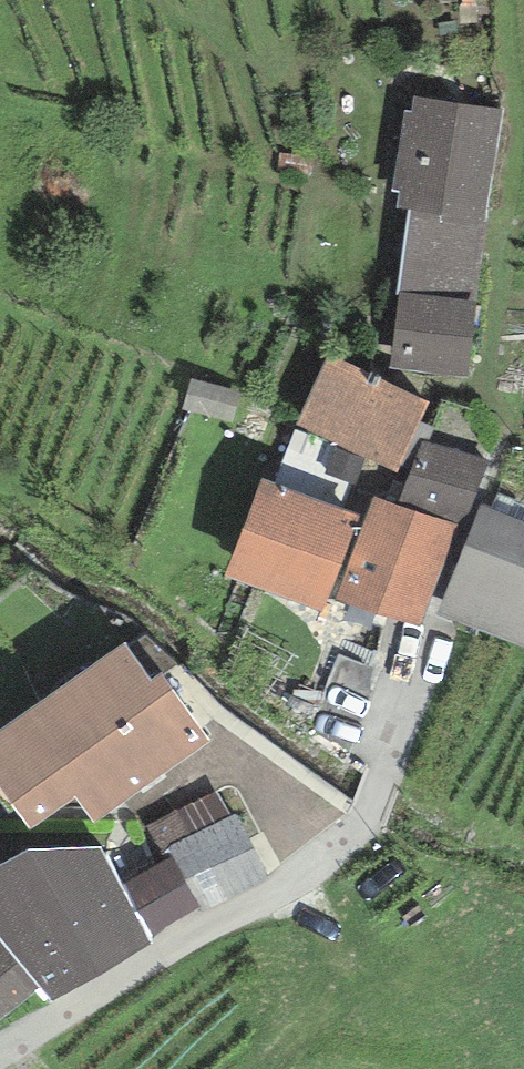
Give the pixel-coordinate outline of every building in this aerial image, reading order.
[(397,206),(409,208),(487,219),(503,109),(413,96),(411,109),(403,108),(392,188),(399,189),(397,206)] [(409,208),(398,291),(476,301),(487,219),(409,208)] [(476,301),(398,291),(389,369),(467,378),(476,301)] [(430,398),(328,354),(296,427),(359,452),(399,471),(430,398)] [(294,426),(272,480),(338,506),(359,452),(296,427),(294,426)] [(488,460),(421,440),(398,503),(458,525),(466,527),(488,460)] [(272,480),(260,476),(223,573),(320,610),(357,513),(338,506),(272,480)] [(398,503),(372,494),(336,596),(422,627),(458,525),(398,503)] [(479,505),(438,612),(523,646),(523,523),(479,505)] [(0,732),(0,781),(32,827),(76,795),(95,821),(209,741),(160,672),(148,680),(123,644),(0,732)] [(148,824),(168,858),(173,855),(201,907),(203,911),(268,877),(237,813),(230,817),(218,789),(148,824)] [(0,863),(0,935),(40,983),(55,1001),(152,941),(149,934),(121,883),(100,843),(26,848),(0,863)] [(168,858),(121,883),(149,934),(201,907),(173,855),(168,858)] [(40,983),(0,935),(0,1016),(40,983)]
